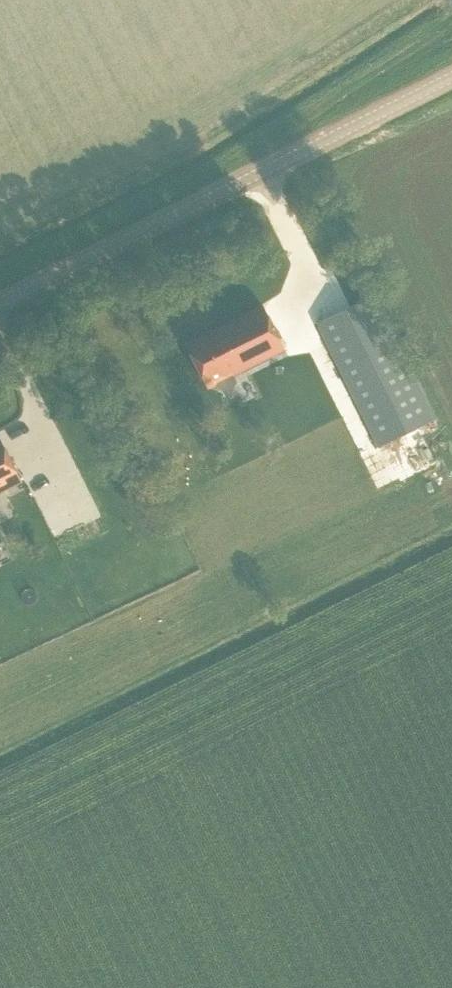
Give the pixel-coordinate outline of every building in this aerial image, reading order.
[(332,316),(317,324),(379,448),(437,419),(374,294),(359,302),(332,316)] [(187,345),(209,389),(284,351),(263,308),(187,345)] [(67,424),(56,426),(59,444),(71,442),(67,424)] [(21,482),(0,442),(0,493),(21,482)]
